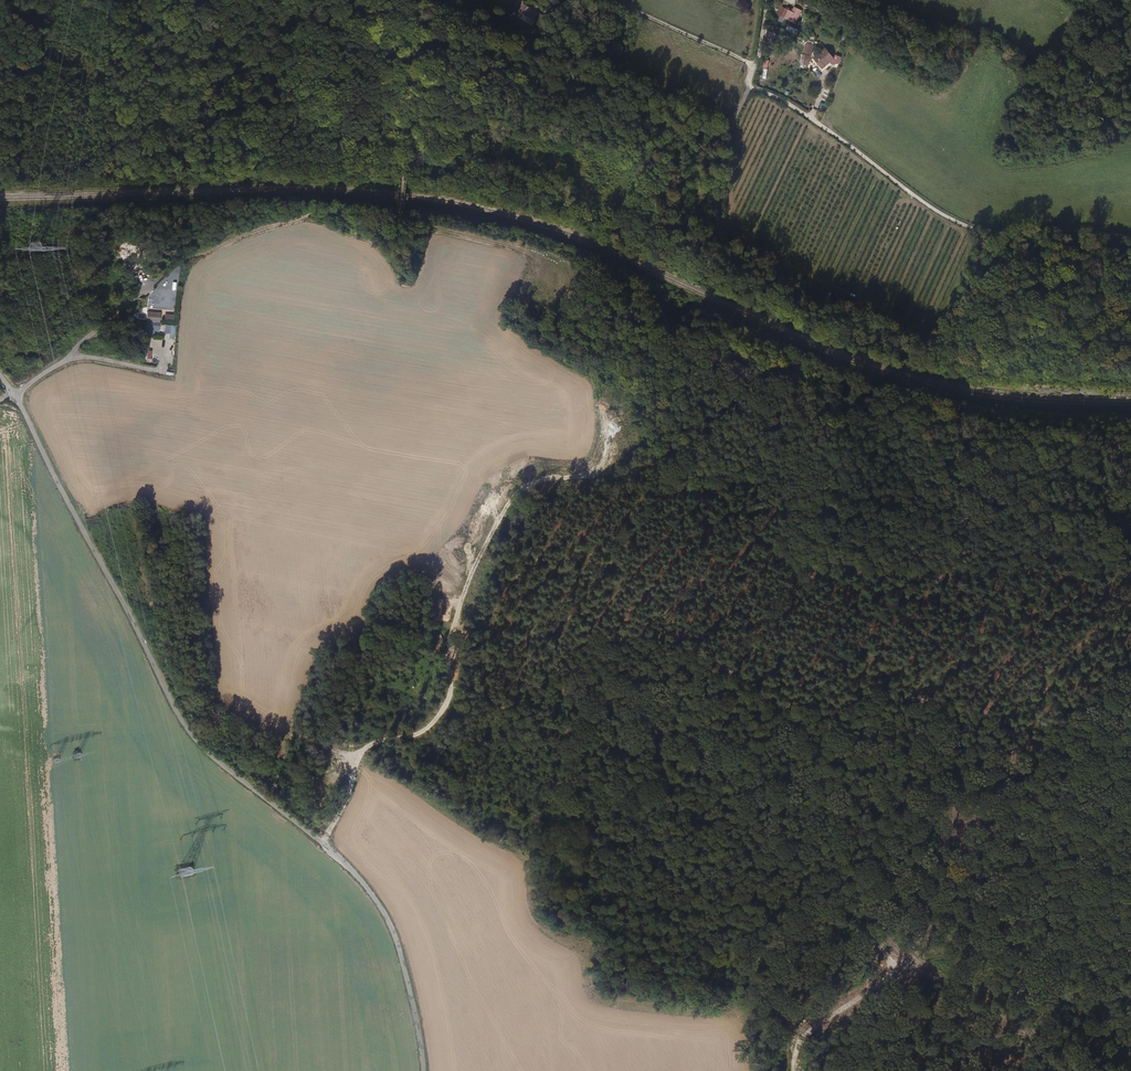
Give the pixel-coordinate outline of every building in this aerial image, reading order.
[(516,16),(520,18),(526,5),(523,4),(516,16)] [(526,5),(520,18),(532,26),(540,14),(526,5)] [(784,18),(788,10),(783,7),(778,15),(784,18)] [(792,12),(788,10),(784,18),(795,24),(802,11),(794,8),(792,12)] [(799,32),(789,26),(787,30),(797,36),(799,32)] [(814,44),(807,42),(806,45),(802,57),(801,65),(804,66),(808,67),(810,56),(814,44)] [(625,49),(618,46),(616,51),(618,52),(615,58),(618,59),(620,53),(623,54),(625,49)] [(826,50),(813,60),(822,69),(829,63),(834,60),(833,58),(826,50)] [(835,53),(833,58),(834,60),(829,63),(831,66),(838,64),(842,56),(835,53)] [(160,323),(161,313),(147,312),(146,321),(160,323)] [(159,332),(160,323),(146,321),(145,335),(154,336),(155,331),(159,332)] [(167,335),(175,335),(175,328),(167,327),(167,335)]
